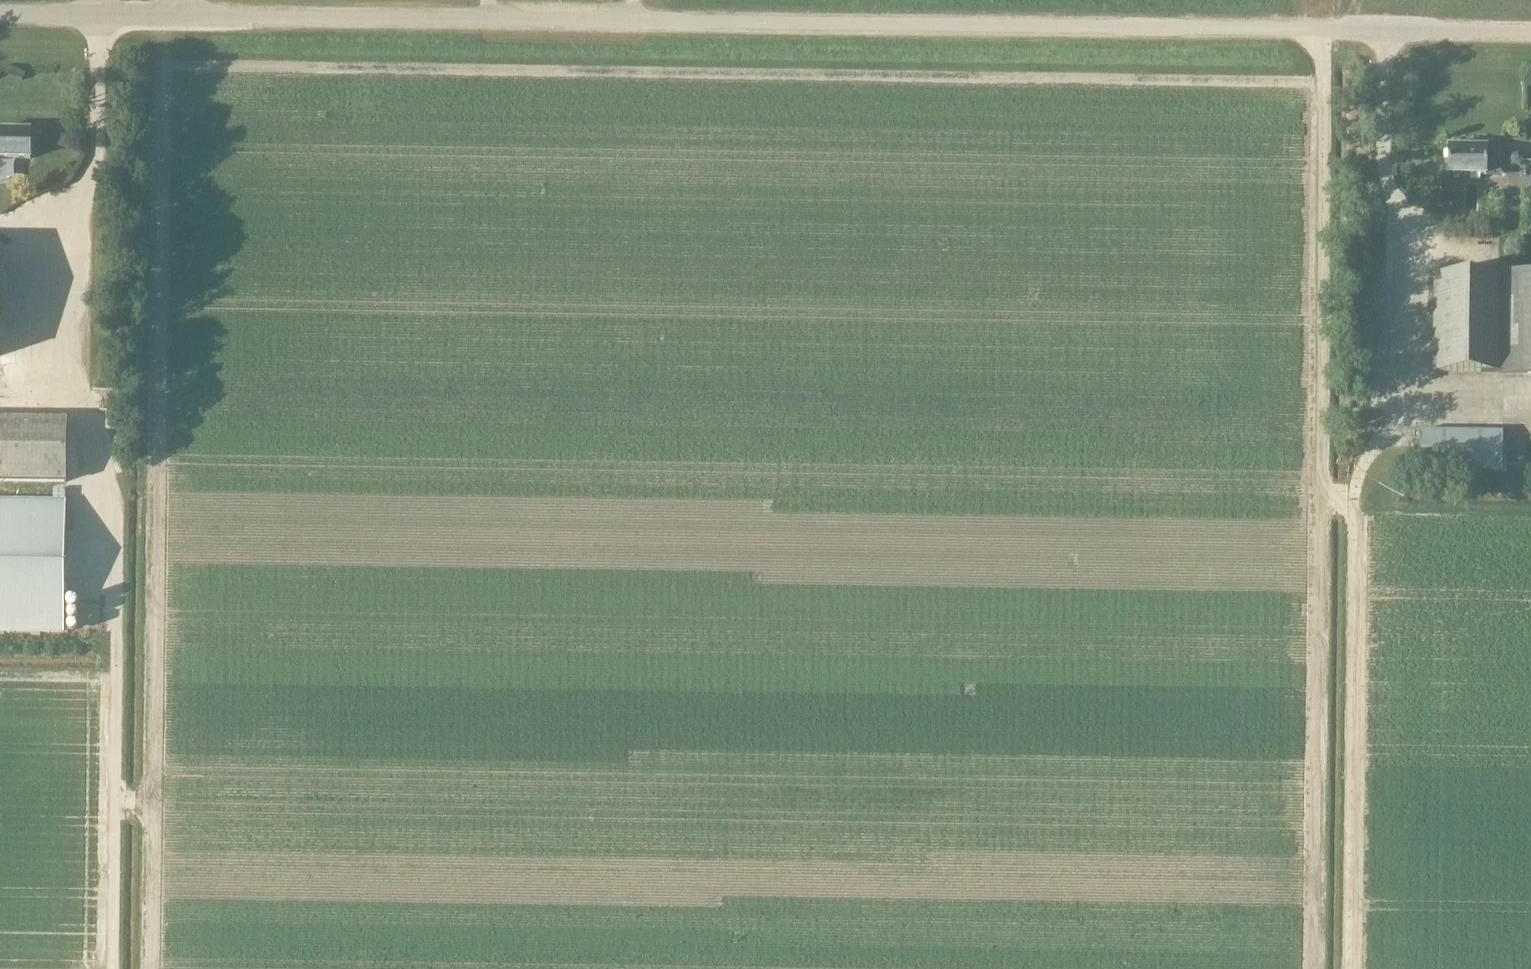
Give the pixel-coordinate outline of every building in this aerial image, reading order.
[(30,132),(0,131),(0,158),(30,159),(30,132)] [(1498,169),(1498,149),(1486,149),(1486,148),(1448,148),(1448,176),(1486,176),(1486,169),(1498,169)] [(1504,275),(1434,275),(1433,371),(1530,372),(1530,276),(1504,275)] [(65,482),(66,421),(0,421),(0,481),(65,482)] [(1502,474),(1502,431),(1420,430),(1420,473),(1502,474)] [(0,499),(0,633),(63,634),(65,500),(0,499)]
